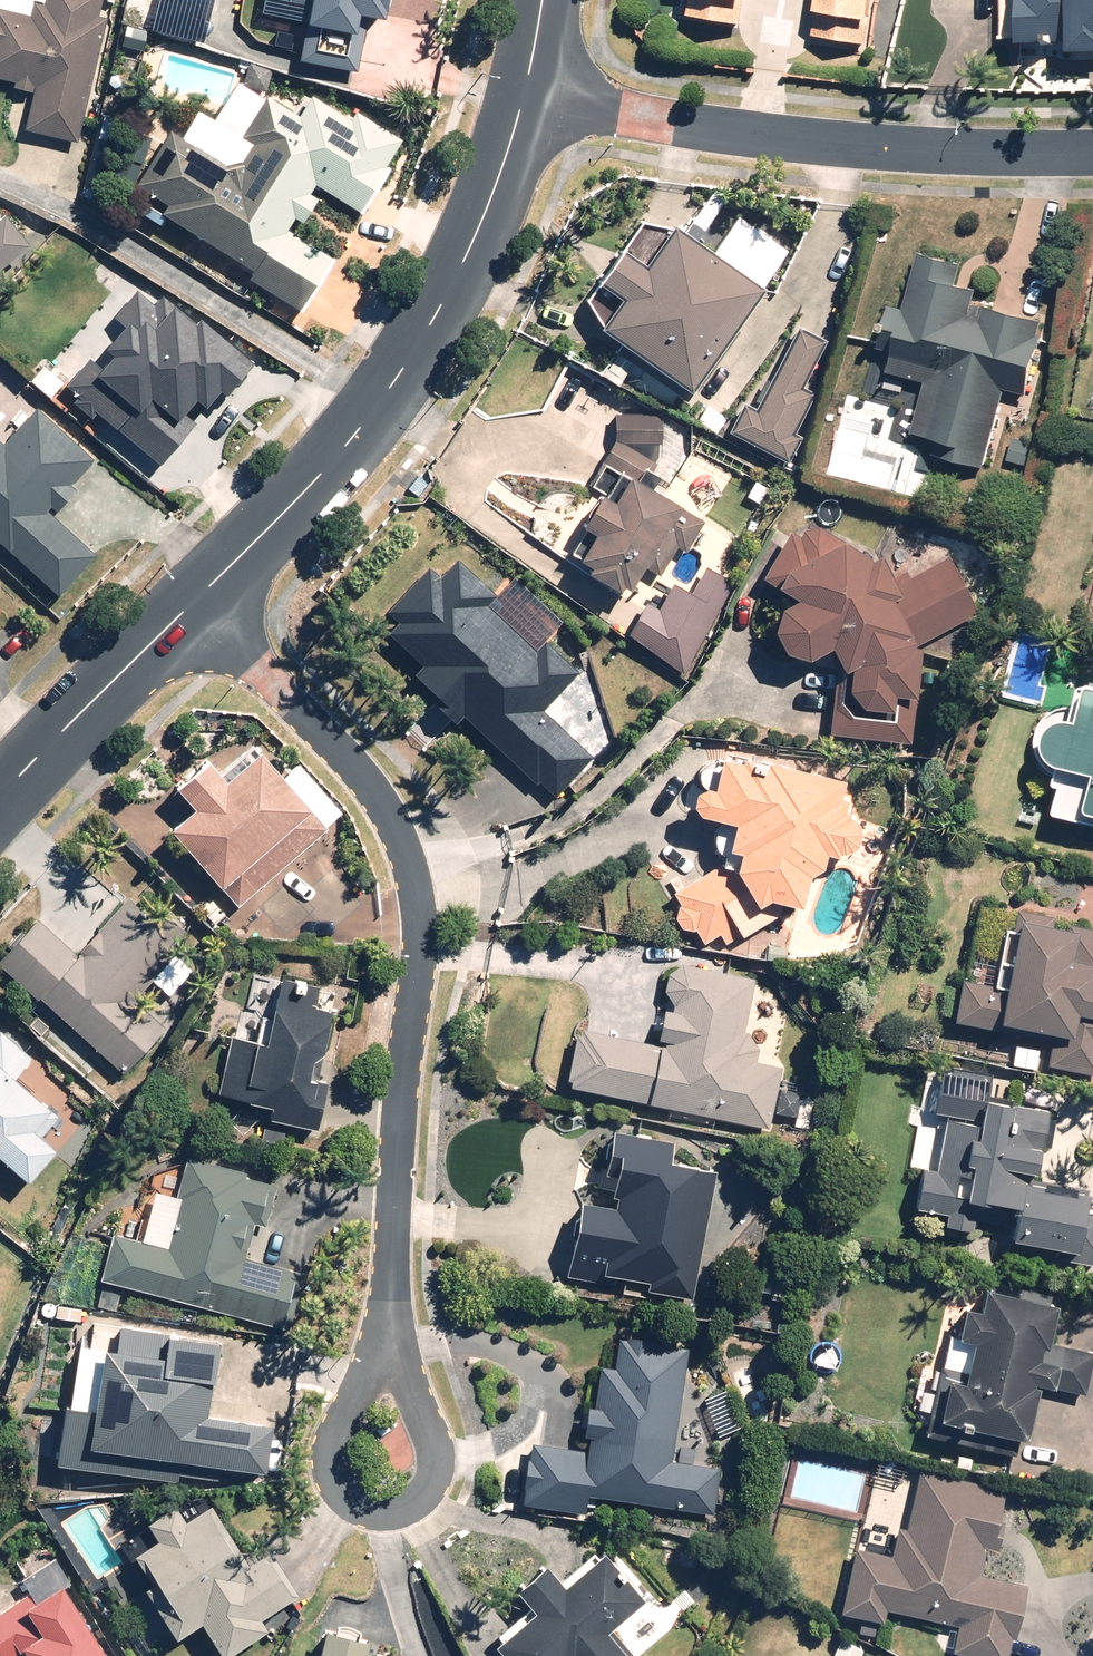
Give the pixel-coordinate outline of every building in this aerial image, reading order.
[(101,21),(97,20),(101,0),(43,0),(41,8),(32,6),(30,18),(0,12),(0,83),(10,85),(8,93),(31,97),(23,135),(76,146),(101,21)] [(287,4),(303,7),(293,62),(355,73),(363,27),(377,29),(382,0),(288,0),(287,4)] [(684,22),(739,28),(742,0),(686,0),(684,22)] [(808,43),(867,49),(872,0),(813,0),(808,43)] [(1010,44),(1060,46),(1060,58),(1092,59),(1092,0),(1011,0),(1010,44)] [(164,135),(131,190),(163,209),(156,220),(248,276),(244,283),(294,313),(324,264),(280,238),(290,222),(300,229),(315,205),(306,199),(317,181),(305,174),(325,141),(259,101),(237,137),(250,145),(231,176),(164,135)] [(24,251),(0,224),(0,271),(24,251)] [(614,307),(593,336),(682,400),(757,296),(668,232),(640,273),(615,255),(590,290),(614,307)] [(960,265),(915,255),(901,314),(887,311),(877,351),(889,353),(884,372),(921,381),(908,434),(935,440),(930,462),(982,474),(1002,391),(1028,397),(1046,324),(977,307),(980,295),(954,289),(960,265)] [(84,363),(62,389),(156,470),(187,435),(174,424),(188,408),(198,416),(211,401),(217,406),(249,369),(196,323),(188,332),(149,299),(145,304),(134,294),(113,318),(122,325),(98,354),(107,362),(97,374),(84,363)] [(824,346),(796,331),(753,413),(739,406),(725,434),(788,466),(800,442),(792,438),(813,398),(800,391),(824,346)] [(53,600),(91,558),(44,516),(48,511),(53,516),(73,493),(68,489),(90,465),(32,413),(1,447),(0,446),(0,552),(53,600)] [(599,470),(619,482),(621,479),(630,485),(658,463),(659,418),(612,416),(611,451),(599,470)] [(625,595),(675,512),(630,485),(621,479),(619,482),(601,513),(591,507),(573,536),(584,542),(570,564),(585,573),(583,577),(612,595),(616,589),(625,595)] [(782,539),(757,581),(785,607),(775,614),(768,628),(768,643),(774,654),(786,663),(798,665),(810,662),(820,655),(835,676),(825,737),(907,750),(924,646),(974,617),(942,561),(893,589),(879,565),(870,571),(814,526),(791,545),(782,539)] [(437,581),(424,570),(376,623),(424,666),(407,685),(453,726),(461,717),(553,799),(590,758),(538,710),(572,673),(537,642),(529,650),(483,608),(492,597),(453,562),(437,581)] [(1080,689),(1072,712),(1058,713),(1048,718),(1038,728),(1033,741),(1033,753),(1037,763),(1043,773),(1052,779),(1049,793),(1057,795),(1051,823),(1092,832),(1092,692),(1080,689)] [(187,817),(161,838),(212,898),(305,820),(254,758),(217,789),(198,766),(166,793),(187,817)] [(835,787),(758,770),(764,784),(742,786),(735,771),(712,770),(697,799),(696,799),(695,799),(694,799),(693,800),(692,800),(691,800),(690,801),(689,801),(688,802),(687,803),(686,803),(686,804),(685,805),(684,806),(684,807),(684,808),(683,809),(683,810),(683,811),(683,812),(683,813),(683,814),(683,815),(683,816),(683,817),(684,818),(684,819),(685,819),(685,820),(686,821),(686,822),(687,822),(688,823),(689,824),(725,833),(728,861),(728,862),(728,863),(729,863),(729,864),(729,865),(728,865),(728,866),(728,867),(728,868),(727,868),(727,869),(727,870),(726,870),(726,871),(725,871),(725,872),(724,872),(723,873),(722,873),(721,873),(720,873),(719,873),(718,873),(717,873),(716,873),(715,872),(714,872),(714,871),(664,897),(674,933),(691,935),(700,946),(716,939),(726,949),(777,912),(793,916),(801,887),(814,880),(818,863),(826,865),(828,865),(830,865),(832,865),(833,864),(835,864),(836,863),(838,862),(839,861),(841,860),(842,859),(843,858),(845,856),(846,855),(847,854),(847,852),(848,851),(849,849),(849,847),(850,846),(850,844),(850,842),(850,840),(850,839),(850,837),(849,835),(849,833),(848,832),(848,830),(847,829),(846,827),(845,826),(844,824),(843,823),(841,822),(840,821),(830,810),(835,787)] [(121,904),(74,959),(31,922),(0,959),(0,975),(119,1076),(158,1030),(128,1004),(174,949),(121,904)] [(1000,991),(959,983),(951,1022),(1012,1034),(1013,1030),(1046,1037),(1040,1066),(1092,1076),(1092,934),(1064,928),(1063,932),(1048,929),(1049,923),(1015,916),(1000,991)] [(752,1063),(755,1049),(741,1035),(751,982),(667,966),(652,1048),(573,1033),(562,1090),(766,1130),(778,1068),(752,1063)] [(317,1082),(332,1007),(271,995),(260,1050),(225,1043),(215,1098),(265,1108),(262,1123),(318,1134),(328,1084),(317,1082)] [(20,1190),(51,1158),(27,1135),(44,1118),(9,1085),(31,1063),(5,1037),(0,1042),(0,1170),(20,1190)] [(999,1249),(1070,1257),(1078,1189),(1038,1185),(1046,1111),(983,1104),(987,1074),(935,1068),(930,1116),(937,1117),(930,1171),(912,1169),(907,1212),(940,1216),(938,1229),(968,1233),(969,1224),(1002,1227),(999,1249)] [(799,1094),(777,1090),(772,1114),(795,1119),(799,1094)] [(573,1205),(559,1276),(599,1284),(600,1278),(642,1286),(640,1295),(687,1303),(711,1173),(665,1164),(669,1144),(607,1132),(598,1177),(608,1179),(602,1210),(573,1205)] [(107,1237),(95,1282),(276,1332),(292,1275),(236,1260),(245,1227),(252,1229),(263,1189),(229,1179),(230,1175),(183,1162),(158,1251),(107,1237)] [(971,1313),(955,1310),(949,1342),(962,1344),(957,1372),(935,1368),(921,1440),(1013,1458),(1026,1392),(1084,1402),(1092,1353),(1092,1351),(1045,1342),(1052,1305),(975,1290),(971,1313)] [(89,1421),(63,1419),(58,1461),(261,1482),(266,1430),(238,1427),(239,1422),(189,1417),(193,1378),(175,1376),(178,1341),(113,1334),(110,1369),(100,1368),(96,1412),(90,1411),(89,1421)] [(523,1444),(517,1504),(581,1514),(581,1498),(708,1516),(714,1471),(670,1465),(686,1350),(646,1345),(646,1342),(614,1338),(610,1372),(594,1370),(589,1409),(578,1407),(574,1434),(582,1436),(580,1451),(523,1444)] [(916,1472),(902,1533),(892,1531),(885,1560),(852,1553),(837,1614),(877,1623),(880,1611),(952,1628),(946,1655),(951,1655),(1004,1655),(1007,1642),(1011,1642),(1023,1589),(976,1578),(982,1553),(990,1555),(1004,1492),(916,1472)] [(212,1655),(229,1655),(263,1632),(298,1608),(267,1563),(249,1576),(203,1510),(181,1524),(170,1508),(140,1529),(150,1544),(105,1576),(157,1650),(191,1627),(212,1655)] [(597,1632),(633,1604),(593,1552),(550,1585),(539,1570),(507,1595),(525,1618),(487,1648),(493,1655),(615,1655),(597,1632)] [(53,1588),(30,1602),(0,1621),(0,1655),(96,1655),(53,1588)] [(361,1643),(315,1632),(309,1655),(358,1655),(361,1643)]
